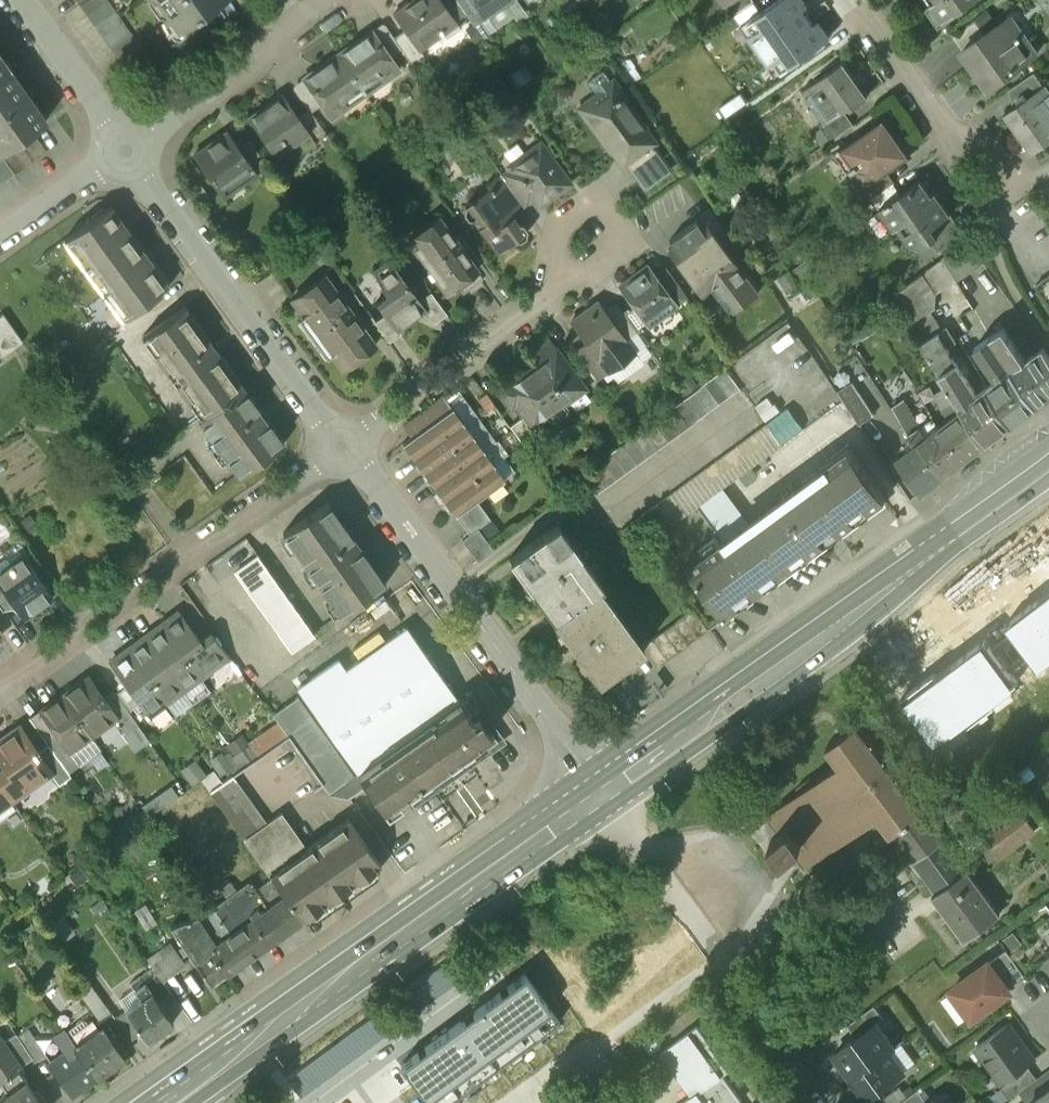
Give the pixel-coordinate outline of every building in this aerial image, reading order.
[(125,68),(146,52),(108,0),(76,0),(125,68)] [(179,29),(220,0),(159,0),(179,29)] [(444,28),(443,26),(454,19),(441,0),(413,0),(409,3),(410,4),(394,15),(404,29),(417,49),(419,48),(445,31),(444,28)] [(484,15),(474,0),(457,0),(473,22),(484,15)] [(505,0),(474,0),(484,15),(505,0)] [(731,0),(726,4),(733,14),(754,0),(731,0)] [(827,43),(825,41),(830,37),(819,21),(814,24),(803,9),(808,5),(805,0),(778,0),(747,22),(754,33),(748,37),(768,66),(774,62),(782,73),(827,43)] [(942,22),(974,0),(927,0),(942,22)] [(985,34),(962,50),(989,88),(1037,54),(1024,36),(1017,35),(1006,19),(985,34)] [(953,37),(962,50),(985,34),(976,22),(953,37)] [(385,25),(373,34),(389,56),(390,56),(401,48),(393,37),(385,25)] [(393,37),(401,48),(411,63),(424,54),(419,48),(417,49),(404,29),(393,37)] [(366,38),(366,40),(359,45),(356,40),(337,53),(362,89),(379,77),(382,81),(399,69),(390,56),(389,56),(373,34),(372,33),(370,33),(369,33),(367,34),(366,35),(366,36),(366,37),(366,38)] [(321,72),(314,76),(313,75),(311,75),(309,75),(308,75),(306,77),(306,79),(306,80),(322,103),(322,104),(331,117),(348,105),(345,100),(362,89),(337,53),(317,66),(321,72)] [(10,69),(0,55),(0,76),(10,69)] [(866,98),(852,78),(854,77),(843,61),(802,91),(813,107),(816,104),(826,119),(828,121),(843,110),(849,106),(851,109),(866,98)] [(0,76),(0,153),(32,130),(46,120),(10,69),(0,76)] [(1034,72),(1011,88),(1021,102),(1044,86),(1034,72)] [(294,89),(309,110),(310,112),(322,104),(322,103),(306,80),(294,89)] [(597,96),(580,108),(611,150),(620,143),(632,159),(650,145),(636,127),(641,123),(622,97),(624,96),(613,81),(596,94),(597,96)] [(1018,104),(1020,106),(1008,114),(1033,150),(1048,139),(1048,104),(1048,103),(1048,93),(1044,86),(1021,102),(1018,104)] [(280,93),(248,115),(284,167),(316,144),(315,142),(298,118),(280,93)] [(309,110),(298,118),(315,142),(326,134),(310,112),(309,110)] [(853,124),(843,110),(828,121),(826,119),(819,124),(830,140),(853,124)] [(906,158),(900,150),(901,149),(901,147),(901,145),(900,143),(883,119),(837,151),(862,187),(863,188),(885,172),(886,173),(906,158)] [(0,153),(14,173),(15,174),(47,151),(32,130),(0,153)] [(226,131),(193,155),(220,193),(239,179),(242,184),(257,173),(239,149),(226,131)] [(239,149),(257,173),(267,166),(250,142),(239,149)] [(510,166),(512,168),(528,190),(538,204),(568,183),(540,144),(510,166)] [(650,145),(632,159),(628,162),(645,185),(668,169),(650,145)] [(0,153),(0,182),(14,173),(0,153)] [(502,176),(518,197),(528,190),(512,168),(502,176)] [(893,183),(886,173),(885,172),(863,188),(862,187),(851,194),(860,206),(871,199),(893,183)] [(486,183),(489,187),(492,185),(510,209),(521,202),(518,197),(502,176),(500,173),(486,183)] [(911,244),(923,247),(933,239),(940,250),(964,233),(935,192),(932,195),(921,179),(901,193),(878,209),(893,231),(899,227),(911,244)] [(901,193),(893,183),(871,199),(878,209),(901,193)] [(478,198),(474,201),(470,201),(464,205),(463,212),(467,218),(471,218),(496,254),(523,234),(524,229),(510,209),(492,185),(489,187),(478,195),(478,198)] [(64,239),(65,241),(71,236),(127,314),(121,318),(123,320),(169,286),(110,205),(64,239)] [(438,272),(435,277),(447,293),(477,271),(461,249),(464,247),(456,237),(454,239),(438,217),(407,239),(419,255),(425,254),(438,272)] [(701,295),(713,286),(722,298),(727,295),(737,309),(759,292),(707,221),(702,225),(698,219),(669,240),(673,246),(668,249),(701,295)] [(71,236),(65,241),(121,318),(127,314),(71,236)] [(971,241),(942,259),(943,261),(956,281),(973,269),(995,299),(1000,286),(971,241)] [(373,271),(387,296),(377,303),(385,314),(396,330),(397,328),(420,312),(425,309),(419,300),(389,260),(373,271)] [(956,281),(943,261),(933,268),(928,261),(886,287),(940,374),(956,362),(938,334),(944,330),(926,300),(956,281)] [(676,304),(656,277),(647,265),(619,285),(633,304),(622,311),(637,332),(648,324),(676,304)] [(656,277),(676,304),(686,297),(666,269),(656,277)] [(788,271),(777,278),(788,295),(799,289),(788,271)] [(375,345),(353,314),(354,313),(347,303),(345,305),(323,275),(291,299),(343,369),(375,345)] [(1035,285),(1048,304),(1048,275),(1035,285)] [(420,312),(434,323),(447,314),(430,292),(419,300),(425,309),(420,312)] [(607,312),(599,302),(595,302),(572,319),(571,323),(586,343),(599,360),(600,360),(609,372),(636,352),(626,339),(607,312)] [(626,339),(637,332),(622,311),(617,305),(607,312),(626,339)] [(184,307),(142,338),(201,418),(244,387),(184,307)] [(0,316),(0,356),(22,341),(3,314),(0,316)] [(397,328),(396,330),(385,314),(374,322),(389,342),(401,333),(397,328)] [(743,388),(756,405),(817,360),(789,322),(727,367),(743,388)] [(976,347),(990,337),(1003,328),(1000,324),(973,343),(976,347)] [(1003,328),(990,337),(1036,405),(1048,395),(1048,378),(1033,354),(1025,360),(1003,328)] [(1012,424),(1036,405),(990,337),(976,347),(999,379),(988,388),(1012,424)] [(599,360),(586,343),(575,350),(597,380),(609,372),(600,360),(599,360)] [(532,422),(565,398),(567,401),(585,388),(553,344),(535,357),(541,366),(524,379),(521,375),(500,390),(510,404),(515,400),(526,415),(532,422)] [(1048,378),(1048,355),(1043,346),(1033,354),(1048,378)] [(838,392),(817,360),(756,405),(768,423),(621,530),(636,552),(663,532),(688,567),(723,541),(698,507),(844,400),(838,392)] [(956,362),(940,374),(941,374),(963,411),(984,445),(1012,424),(988,388),(977,396),(956,362)] [(596,496),(743,388),(727,367),(580,475),(596,496)] [(963,411),(941,374),(934,378),(937,383),(932,386),(945,407),(947,406),(954,417),(963,411)] [(876,414),(853,381),(838,392),(844,400),(860,425),(876,414)] [(910,411),(923,403),(911,381),(901,387),(907,398),(903,400),(910,411)] [(244,387),(201,418),(198,421),(239,476),(285,443),(244,387)] [(961,462),(938,430),(926,439),(910,411),(903,400),(893,406),(913,442),(918,445),(942,477),(961,462)] [(403,426),(411,437),(444,413),(437,402),(403,426)] [(411,437),(402,443),(413,458),(462,422),(452,407),(444,413),(411,437)] [(984,445),(963,411),(954,417),(938,430),(961,462),(984,445)] [(543,437),(532,422),(526,415),(510,427),(526,449),(543,437)] [(462,422),(413,458),(423,472),(473,436),(462,422)] [(473,436),(423,472),(434,486),(483,450),(473,436)] [(942,477),(918,445),(896,461),(920,493),(942,477)] [(723,541),(688,567),(726,618),(741,606),(739,603),(753,593),(755,596),(766,588),(765,586),(883,499),(884,501),(886,499),(849,448),(827,464),(829,468),(725,544),(723,541)] [(483,450),(434,486),(444,500),(493,464),(483,450)] [(493,464),(444,500),(455,514),(476,499),(504,478),(493,464)] [(476,499),(455,514),(469,534),(477,528),(490,518),(476,499)] [(341,615),(386,583),(328,501),(283,533),(341,615)] [(557,524),(508,558),(531,590),(579,554),(557,524)] [(493,549),(477,528),(469,534),(462,539),(477,560),(493,549)] [(579,554),(531,590),(554,620),(557,618),(598,587),(602,585),(579,554)] [(236,571),(293,650),(314,635),(257,556),(236,571)] [(32,612),(52,599),(23,558),(9,567),(12,570),(0,578),(0,583),(13,601),(22,615),(24,616),(26,617),(29,616),(31,615),(32,614),(32,612)] [(13,601),(0,583),(0,606),(2,609),(13,601)] [(598,587),(557,618),(568,633),(565,636),(586,665),(590,663),(602,679),(644,649),(641,645),(598,587)] [(1037,668),(1048,659),(1048,592),(1005,626),(1037,668)] [(641,645),(644,649),(657,666),(709,628),(693,607),(641,645)] [(218,664),(200,640),(179,611),(110,662),(149,715),(218,664)] [(297,689),(357,774),(459,702),(406,628),(346,670),(339,660),(297,689)] [(211,632),(200,640),(218,664),(229,655),(211,632)] [(900,700),(935,745),(1018,684),(985,640),(900,700)] [(118,718),(105,700),(97,689),(92,692),(83,679),(61,694),(62,696),(91,736),(116,719),(118,718)] [(118,718),(116,719),(126,734),(138,725),(115,693),(105,700),(118,718)] [(459,702),(357,774),(383,810),(406,794),(415,805),(505,741),(471,694),(459,702)] [(91,736),(62,696),(42,710),(41,712),(58,735),(70,752),(91,736)] [(287,736),(322,784),(329,794),(354,776),(297,697),(272,715),(287,736)] [(41,712),(42,710),(41,708),(29,717),(47,743),(58,735),(41,712)] [(879,815),(913,862),(945,840),(910,792),(912,790),(911,788),(908,790),(897,775),(900,773),(899,771),(896,773),(884,757),(887,755),(886,753),(883,755),(872,741),(875,739),(873,737),(871,739),(858,721),(845,731),(839,722),(833,726),(840,735),(827,744),(840,762),(813,782),(811,778),(796,788),(799,792),(766,817),(778,834),(789,826),(802,844),(791,852),(804,869),(838,845),(841,849),(855,838),(852,834),(879,815)] [(21,727),(18,727),(0,740),(0,759),(6,767),(0,771),(0,784),(8,795),(33,778),(37,783),(50,773),(52,772),(38,751),(21,727)] [(268,872),(306,846),(282,812),(322,784),(287,736),(210,790),(268,872)] [(71,776),(48,744),(38,751),(52,772),(50,773),(59,785),(71,776)] [(8,795),(12,801),(37,783),(33,778),(8,795)] [(8,795),(0,784),(0,801),(8,795)] [(1011,800),(978,824),(981,828),(1014,803),(1011,800)] [(1014,803),(981,828),(987,835),(990,832),(1006,852),(1034,830),(1014,803)] [(272,878),(301,918),(312,918),(377,874),(378,864),(380,863),(348,817),(306,846),(268,872),(272,878)] [(789,826),(778,834),(770,840),(783,858),(791,852),(802,844),(789,826)] [(945,840),(913,862),(936,893),(932,896),(965,940),(999,915),(945,840)] [(251,881),(213,908),(169,925),(210,983),(301,918),(272,878),(256,889),(251,881)] [(163,976),(183,964),(170,941),(150,953),(163,976)] [(402,994),(416,1012),(460,980),(446,961),(402,994)] [(989,962),(951,989),(972,1017),(1009,990),(989,962)] [(129,981),(140,997),(151,990),(140,974),(129,981)] [(524,976),(401,1065),(413,1081),(429,1102),(445,1102),(557,1021),(524,976)] [(140,997),(125,1008),(147,1039),(173,1021),(151,990),(140,997)] [(874,1005),(846,1025),(856,1038),(877,1023),(883,1019),(874,1005)] [(373,1014),(286,1079),(300,1096),(386,1031),(373,1014)] [(85,1019),(81,1018),(65,1029),(75,1042),(97,1074),(125,1055),(102,1023),(93,1030),(85,1019)] [(877,1023),(856,1038),(839,1051),(849,1065),(844,1069),(851,1079),(889,1052),(895,1047),(877,1023)] [(990,1069),(995,1070),(998,1068),(1007,1079),(1033,1060),(1007,1024),(977,1045),(985,1057),(985,1062),(990,1069)] [(698,1026),(662,1052),(694,1094),(682,1102),(739,1102),(742,1100),(723,1075),(729,1070),(709,1044),(711,1043),(698,1026)] [(16,1034),(32,1057),(34,1059),(45,1052),(27,1027),(16,1034)] [(65,1049),(75,1042),(65,1029),(64,1027),(54,1034),(65,1049)] [(4,1039),(21,1064),(32,1057),(16,1034),(15,1032),(4,1039)] [(8,1092),(26,1080),(18,1067),(22,1065),(21,1064),(4,1039),(0,1034),(0,1081),(8,1092)] [(97,1074),(75,1042),(65,1049),(50,1060),(72,1092),(97,1074)] [(849,1065),(839,1051),(833,1055),(844,1069),(849,1065)] [(889,1052),(851,1079),(866,1099),(904,1072),(889,1052)] [(1009,1098),(1019,1090),(1028,1084),(1037,1077),(1029,1067),(1001,1088),(1009,1098)] [(0,1098),(0,1102),(43,1102),(26,1080),(8,1092),(0,1098)] [(1019,1090),(1028,1102),(1037,1096),(1028,1084),(1019,1090)] [(879,1102),(880,1102),(899,1102),(907,1097),(899,1086),(879,1102)] [(1037,1096),(1028,1102),(1048,1102),(1048,1088),(1037,1096)] [(899,1102),(928,1102),(918,1089),(907,1097),(899,1102)]
